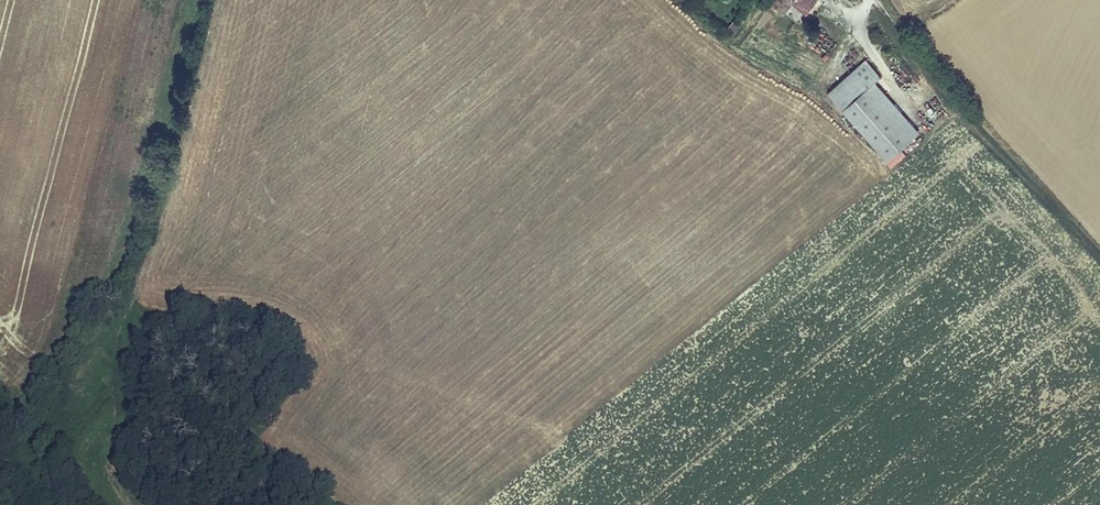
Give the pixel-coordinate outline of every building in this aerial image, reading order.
[(920,125),(876,76),(882,71),(867,54),(852,67),(867,84),(845,103),(889,153),(920,125)] [(845,103),(867,84),(852,67),(830,87),(845,103)]
